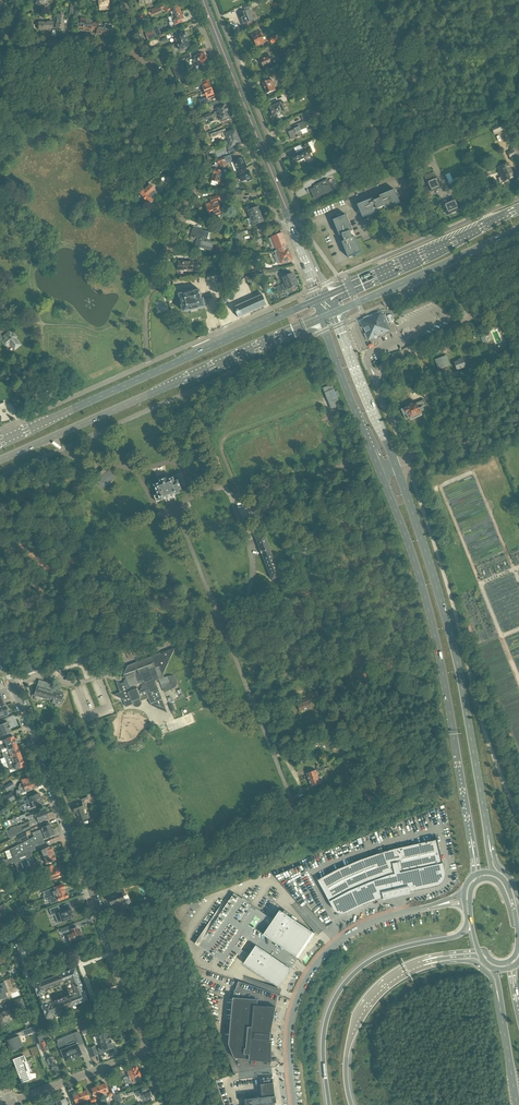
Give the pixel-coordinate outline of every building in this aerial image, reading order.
[(100,0),(100,10),(109,9),(109,6),(110,6),(110,3),(109,3),(109,2),(109,1),(109,0),(100,0)] [(175,14),(181,12),(179,4),(172,7),(172,6),(165,9),(167,12),(173,9),(175,14)] [(153,15),(161,12),(162,11),(162,9),(165,8),(164,5),(151,10),(153,15)] [(250,22),(254,21),(251,13),(247,15),(246,11),(240,13),(242,17),(240,18),(243,25),(250,22)] [(181,12),(175,14),(171,16),(173,21),(169,23),(170,25),(174,24),(175,25),(182,22),(182,20),(184,19),(181,12)] [(57,22),(56,28),(64,29),(66,16),(58,15),(57,22)] [(95,30),(96,23),(93,22),(92,25),(91,25),(91,22),(87,22),(87,19),(82,18),(79,30),(91,33),(92,29),(95,30)] [(53,28),(56,28),(57,22),(39,22),(39,30),(53,30),(53,28)] [(97,34),(106,36),(109,36),(110,29),(112,30),(113,25),(106,23),(105,28),(99,26),(99,24),(96,23),(95,30),(98,31),(97,34)] [(148,40),(157,36),(154,30),(146,34),(148,40)] [(258,34),(257,31),(252,34),(257,46),(264,42),(260,34),(258,34)] [(177,43),(187,39),(186,37),(187,37),(188,35),(188,34),(187,33),(186,32),(184,32),(178,35),(177,32),(172,34),(172,35),(172,36),(173,37),(174,37),(175,37),(177,43)] [(272,44),(286,37),(283,32),(270,39),(272,44)] [(187,39),(177,43),(180,50),(181,51),(182,51),(183,51),(184,51),(185,50),(185,49),(185,48),(187,47),(190,46),(187,39)] [(167,56),(169,62),(176,59),(173,53),(167,56)] [(205,57),(203,53),(194,57),(195,61),(192,62),(194,67),(199,65),(199,64),(204,62),(205,64),(208,63),(207,61),(208,61),(206,57),(205,57)] [(269,56),(267,53),(261,56),(263,59),(261,60),(264,67),(268,65),(269,67),(273,65),(270,59),(271,58),(270,55),(269,56)] [(178,79),(185,76),(183,70),(184,69),(183,65),(173,69),(178,79)] [(205,91),(212,88),(212,87),(211,87),(208,79),(208,80),(201,83),(200,79),(192,83),(195,89),(203,86),(205,91)] [(267,93),(276,90),(271,79),(263,83),(267,93)] [(212,88),(205,91),(207,96),(199,99),(201,106),(209,102),(208,99),(214,96),(215,97),(212,89),(213,89),(212,88)] [(293,88),(285,92),(287,97),(295,93),(293,88)] [(285,105),(284,102),(281,104),(281,103),(270,107),(274,117),(277,116),(277,117),(282,115),(282,114),(285,113),(282,106),(285,105)] [(219,114),(228,111),(227,107),(226,107),(225,104),(217,108),(219,114)] [(228,111),(219,114),(222,121),(227,119),(229,119),(229,118),(230,118),(228,111)] [(303,121),(311,118),(309,111),(300,114),(303,121)] [(294,129),(288,132),(291,139),(291,140),(292,139),(297,137),(297,138),(298,137),(299,137),(302,136),(300,132),(301,131),(301,130),(304,129),(307,128),(305,125),(304,122),(294,125),(295,128),(296,129),(294,129)] [(491,128),(494,134),(507,128),(505,122),(491,128)] [(229,140),(238,136),(235,130),(227,134),(225,129),(215,133),(211,134),(212,138),(222,134),(224,138),(228,136),(229,140)] [(238,136),(229,140),(225,142),(228,149),(230,154),(238,151),(235,145),(240,143),(238,136)] [(518,168),(518,154),(518,152),(518,151),(518,149),(517,149),(515,145),(510,148),(511,151),(508,152),(510,156),(513,155),(518,168)] [(310,146),(304,149),(291,156),(294,162),(299,159),(300,160),(311,155),(311,153),(314,152),(311,146),(310,146)] [(226,156),(224,157),(226,161),(227,164),(233,161),(230,155),(226,156)] [(224,157),(217,160),(219,164),(220,163),(221,165),(222,168),(223,168),(224,170),(228,168),(227,164),(226,161),(224,157)] [(243,158),(234,161),(236,167),(238,171),(242,170),(246,168),(247,168),(245,163),(243,158)] [(508,163),(498,168),(499,171),(502,177),(504,181),(514,176),(508,163)] [(212,180),(219,182),(223,171),(215,169),(212,180)] [(238,171),(234,173),(236,176),(239,174),(242,181),(247,179),(248,181),(252,179),(249,170),(243,173),(242,170),(238,171)] [(426,186),(423,187),(426,192),(430,191),(431,192),(442,187),(437,176),(436,177),(434,171),(424,176),(426,181),(426,182),(424,183),(426,186)] [(332,191),(327,180),(327,179),(315,185),(316,187),(310,190),(311,190),(315,199),(332,191)] [(149,203),(153,200),(153,199),(158,195),(157,194),(158,193),(151,185),(141,194),(140,196),(145,201),(146,200),(149,203)] [(395,189),(358,204),(358,205),(357,205),(363,218),(363,217),(363,218),(378,211),(377,209),(384,206),(384,209),(385,208),(385,209),(400,203),(400,202),(395,189)] [(219,207),(218,202),(221,201),(219,196),(211,198),(212,202),(206,204),(209,211),(208,211),(210,219),(222,215),(220,207),(219,207)] [(448,215),(451,214),(461,210),(456,198),(443,204),(448,215)] [(250,218),(261,214),(261,213),(262,213),(261,210),(260,210),(258,207),(247,211),(250,218)] [(261,214),(250,218),(253,226),(264,222),(263,218),(264,218),(263,215),(262,215),(261,214)] [(333,220),(336,228),(339,235),(340,235),(340,236),(342,235),(344,241),(342,242),(345,251),(348,256),(348,257),(349,257),(359,253),(361,252),(362,252),(360,248),(355,237),(355,236),(353,237),(350,231),(352,231),(352,230),(353,230),(352,229),(352,228),(347,217),(346,215),(340,217),(333,220)] [(198,238),(207,240),(209,232),(193,228),(191,236),(198,238)] [(282,233),(271,237),(277,251),(279,250),(286,247),(285,244),(286,244),(283,234),(282,233)] [(214,242),(207,240),(198,238),(196,247),(211,251),(214,242)] [(280,253),(278,253),(279,254),(274,256),(277,262),(279,263),(282,262),(282,263),(292,259),(288,249),(287,250),(286,247),(279,250),(280,253)] [(184,262),(184,261),(179,261),(179,270),(188,270),(193,270),(193,262),(184,262)] [(281,285),(284,292),(298,285),(294,277),(295,276),(294,274),(293,274),(293,273),(283,278),(284,279),(283,280),(285,283),(281,285)] [(232,286),(242,279),(238,274),(229,281),(232,286)] [(202,299),(200,290),(194,291),(191,290),(188,291),(185,293),(179,294),(181,301),(180,302),(181,304),(183,310),(183,311),(184,312),(185,312),(191,311),(191,313),(199,312),(198,309),(206,308),(205,304),(206,304),(206,300),(204,300),(204,299),(202,299)] [(238,306),(234,308),(235,309),(235,310),(235,312),(236,312),(237,313),(236,314),(237,315),(238,317),(243,316),(244,316),(243,315),(247,314),(248,314),(248,313),(251,312),(252,312),(256,310),(260,308),(261,308),(262,307),(263,307),(264,307),(264,306),(266,305),(267,306),(268,305),(267,305),(263,295),(262,294),(262,295),(259,296),(258,296),(259,297),(258,297),(256,298),(256,297),(255,298),(256,298),(252,300),(252,299),(251,299),(251,300),(250,300),(248,302),(247,301),(247,302),(245,303),(243,304),(243,303),(243,304),(240,305),(239,305),(238,305),(238,306)] [(220,306),(227,302),(227,295),(222,295),(222,299),(218,301),(220,306)] [(387,316),(386,314),(382,316),(381,315),(363,323),(365,328),(364,328),(366,332),(367,332),(370,338),(376,335),(377,336),(379,335),(378,334),(388,330),(386,324),(395,320),(392,315),(390,314),(387,316)] [(5,337),(4,338),(6,341),(5,341),(4,342),(7,346),(9,344),(10,343),(14,349),(15,349),(16,349),(17,348),(20,346),(19,345),(20,345),(19,344),(20,344),(21,343),(16,337),(16,336),(14,334),(13,334),(12,335),(10,332),(9,333),(8,332),(5,335),(5,336),(4,337),(5,337)] [(450,364),(448,356),(444,357),(440,358),(440,360),(437,361),(439,368),(443,367),(448,365),(450,364)] [(458,369),(466,366),(463,358),(460,359),(460,360),(456,362),(457,366),(456,366),(456,368),(457,367),(458,369)] [(335,392),(332,385),(324,388),(332,408),(340,405),(337,397),(340,396),(338,391),(335,392)] [(405,408),(403,409),(407,419),(411,417),(412,419),(416,418),(422,415),(421,413),(421,412),(424,411),(425,411),(424,407),(428,406),(426,402),(425,400),(416,404),(415,404),(414,403),(413,403),(412,401),(410,402),(411,403),(409,404),(409,403),(407,404),(408,407),(405,408)] [(107,471),(104,469),(96,477),(100,480),(97,483),(104,490),(108,485),(109,486),(113,482),(113,481),(117,476),(109,469),(107,471)] [(176,482),(174,477),(168,479),(167,478),(166,478),(162,479),(161,480),(161,481),(161,482),(156,484),(159,494),(155,496),(157,501),(161,500),(162,500),(180,493),(179,491),(182,489),(179,481),(176,482)] [(264,534),(255,537),(256,538),(260,550),(262,554),(272,580),(281,577),(281,576),(265,534),(264,534)] [(172,676),(170,676),(169,676),(165,678),(163,675),(175,647),(163,652),(162,654),(161,653),(128,666),(124,675),(125,674),(126,677),(124,682),(125,683),(124,685),(116,682),(121,692),(114,695),(123,699),(126,707),(134,704),(134,705),(135,706),(136,706),(136,707),(137,707),(138,707),(139,707),(139,706),(140,706),(141,705),(141,704),(142,703),(142,702),(141,701),(149,698),(151,706),(168,713),(156,681),(159,679),(163,688),(164,692),(169,690),(174,689),(175,688),(176,687),(177,686),(177,685),(178,684),(178,683),(178,682),(178,681),(177,680),(177,679),(176,678),(176,677),(175,677),(174,676),(173,676),(172,676)] [(21,656),(28,673),(37,669),(31,652),(21,656)] [(55,691),(56,685),(39,680),(37,687),(34,696),(49,700),(48,701),(56,704),(55,706),(58,707),(59,705),(60,705),(63,693),(55,691)] [(301,711),(312,707),(309,698),(301,701),(302,703),(298,704),(301,711)] [(3,714),(4,715),(4,716),(5,716),(8,715),(8,714),(7,713),(8,713),(7,710),(6,706),(1,708),(0,708),(0,715),(3,714)] [(0,725),(0,732),(2,736),(11,732),(8,722),(6,723),(0,725)] [(15,741),(13,736),(0,741),(0,747),(2,746),(15,741)] [(8,750),(17,746),(15,741),(2,746),(0,747),(2,752),(8,750)] [(359,752),(365,748),(363,744),(364,744),(362,741),(356,744),(358,747),(357,748),(359,752)] [(2,755),(3,758),(19,751),(17,746),(8,750),(2,752),(3,754),(2,755)] [(4,757),(6,762),(12,760),(21,756),(19,751),(3,758),(4,758),(4,757)] [(8,767),(10,767),(23,761),(21,756),(12,760),(6,762),(8,767)] [(8,767),(10,772),(25,766),(23,761),(10,767),(8,767)] [(309,779),(318,776),(318,774),(321,772),(321,771),(326,769),(325,768),(324,765),(317,768),(317,770),(310,772),(310,770),(306,772),(307,773),(309,779)] [(3,785),(15,777),(13,774),(1,781),(3,785)] [(322,779),(320,776),(319,777),(318,776),(309,779),(311,786),(321,783),(320,780),(322,779)] [(23,783),(20,785),(20,786),(21,785),(22,788),(35,783),(33,779),(32,779),(31,779),(30,777),(22,780),(22,781),(23,783),(22,783),(23,783)] [(7,792),(15,787),(11,781),(3,786),(7,792)] [(26,792),(37,788),(35,783),(22,788),(16,790),(16,795),(26,792)] [(6,804),(15,799),(12,792),(3,797),(6,804)] [(27,799),(24,801),(25,804),(41,798),(39,793),(29,797),(30,798),(28,799),(27,799)] [(23,811),(33,807),(43,803),(41,798),(21,805),(21,806),(23,811)] [(87,805),(85,801),(73,806),(75,813),(77,812),(84,810),(88,808),(88,807),(88,808),(96,805),(95,801),(87,804),(87,805)] [(34,814),(27,817),(28,821),(47,814),(45,809),(39,812),(39,811),(35,812),(35,813),(34,813),(34,814)] [(86,815),(84,810),(77,812),(81,822),(90,818),(88,814),(86,815)] [(25,814),(9,820),(11,823),(15,822),(26,817),(25,814)] [(28,821),(28,822),(29,822),(30,825),(35,823),(37,823),(47,819),(48,818),(47,814),(28,821)] [(6,832),(9,838),(30,828),(27,822),(6,832)] [(34,837),(41,834),(53,830),(51,824),(41,828),(42,829),(32,833),(34,837)] [(53,830),(41,834),(42,838),(43,837),(43,839),(49,837),(55,835),(54,834),(53,830)] [(21,842),(28,838),(25,832),(18,836),(21,842)] [(34,847),(45,843),(43,839),(43,837),(42,838),(41,834),(34,837),(23,843),(9,849),(12,857),(6,860),(2,859),(2,860),(3,862),(3,863),(3,864),(4,865),(4,866),(5,867),(7,865),(14,862),(19,876),(37,870),(33,860),(32,858),(31,855),(32,854),(31,851),(35,849),(34,847)] [(404,888),(409,887),(410,892),(437,886),(439,885),(440,884),(442,883),(443,881),(444,880),(445,878),(445,876),(445,875),(445,873),(437,839),(395,849),(384,851),(361,859),(338,869),(318,880),(333,908),(335,910),(336,911),(338,912),(340,913),(342,914),(344,914),(346,913),(348,913),(357,908),(375,901),(384,898),(383,893),(402,889),(404,888)] [(44,856),(53,853),(52,850),(52,849),(52,848),(51,847),(50,846),(49,847),(48,847),(44,849),(43,849),(41,850),(42,854),(35,857),(36,860),(39,858),(43,857),(43,856),(44,856)] [(54,856),(53,853),(44,856),(43,856),(43,857),(39,858),(36,860),(37,861),(44,860),(45,863),(48,862),(48,863),(49,862),(52,860),(53,861),(54,860),(55,859),(55,858),(55,856),(54,856)] [(234,862),(232,857),(226,859),(225,858),(222,859),(222,860),(208,866),(210,872),(234,862)] [(48,873),(45,874),(48,881),(54,879),(56,878),(58,877),(61,876),(60,872),(60,871),(61,871),(60,871),(60,869),(58,868),(58,867),(58,868),(56,868),(55,867),(54,867),(50,869),(49,867),(47,868),(46,868),(46,869),(48,873)] [(44,898),(46,897),(54,895),(58,893),(64,891),(63,888),(64,887),(63,885),(62,885),(62,884),(53,888),(43,891),(44,894),(43,895),(44,898)] [(118,894),(109,898),(110,901),(110,902),(111,904),(112,905),(122,902),(122,901),(124,900),(123,896),(126,895),(124,889),(117,891),(118,894)] [(54,895),(46,897),(47,900),(50,900),(51,903),(67,897),(68,896),(67,894),(66,894),(65,893),(64,891),(58,893),(54,895)] [(145,907),(149,905),(153,904),(159,902),(156,895),(150,897),(151,900),(144,903),(145,907)] [(129,913),(135,911),(133,904),(127,907),(129,913)] [(60,911),(58,906),(49,909),(51,915),(54,914),(58,923),(74,917),(70,908),(60,911)] [(279,987),(282,982),(291,969),(298,957),(314,933),(280,910),(244,963),(279,987)] [(65,932),(68,939),(69,943),(74,941),(74,940),(82,936),(81,935),(81,934),(81,933),(80,933),(79,929),(77,930),(76,927),(70,929),(69,926),(60,929),(62,933),(65,932)] [(78,976),(75,969),(75,968),(74,968),(57,975),(41,981),(41,980),(40,980),(33,983),(33,984),(37,994),(37,995),(38,995),(39,999),(47,996),(44,989),(60,983),(64,982),(65,984),(64,984),(68,994),(69,994),(70,997),(50,1004),(48,998),(40,1001),(42,1005),(41,1006),(45,1017),(46,1017),(47,1021),(55,1018),(54,1014),(53,1012),(86,999),(86,1000),(87,999),(86,999),(83,991),(84,991),(83,991),(81,986),(81,985),(80,983),(80,982),(79,982),(77,977),(78,977),(78,976)] [(230,1047),(225,1049),(231,1065),(234,1073),(271,1068),(271,1061),(271,1043),(272,1042),(269,1041),(269,1040),(270,1040),(271,1034),(270,1034),(271,1032),(276,1007),(278,995),(239,981),(233,997),(229,1044),(230,1047)] [(16,1009),(25,1006),(22,997),(13,1000),(16,1009)] [(14,1018),(10,1008),(0,1012),(0,1024),(14,1018)] [(34,1026),(22,1031),(23,1034),(24,1036),(36,1032),(34,1026)] [(87,1028),(81,1030),(83,1037),(90,1035),(87,1028)] [(10,1051),(22,1046),(18,1036),(23,1034),(22,1031),(8,1036),(10,1039),(6,1040),(10,1051)] [(65,1060),(70,1058),(81,1054),(77,1045),(83,1043),(78,1032),(57,1041),(65,1060)] [(98,1044),(110,1039),(109,1038),(110,1038),(109,1035),(108,1036),(107,1032),(97,1035),(97,1036),(93,1037),(95,1040),(96,1040),(98,1044)] [(36,1044),(43,1041),(41,1036),(40,1035),(34,1037),(36,1044)] [(110,1039),(98,1044),(99,1048),(98,1048),(100,1054),(106,1052),(107,1054),(114,1051),(112,1046),(112,1045),(111,1043),(112,1042),(111,1040),(110,1040),(110,1039)] [(43,1041),(36,1044),(39,1052),(48,1050),(44,1041),(43,1041)] [(91,1057),(98,1055),(95,1046),(88,1048),(91,1057)] [(54,1063),(52,1056),(46,1059),(44,1057),(42,1058),(43,1061),(45,1067),(48,1066),(51,1065),(54,1075),(58,1073),(58,1072),(57,1070),(58,1070),(57,1067),(56,1067),(54,1063)] [(18,1057),(13,1058),(22,1082),(32,1078),(28,1066),(25,1067),(24,1064),(21,1065),(18,1057)] [(134,1067),(126,1070),(127,1073),(128,1076),(124,1078),(125,1080),(129,1078),(131,1077),(141,1074),(140,1073),(141,1072),(140,1071),(139,1070),(139,1069),(137,1066),(134,1067)] [(129,1078),(125,1080),(125,1082),(128,1081),(129,1083),(132,1082),(133,1084),(143,1080),(142,1078),(141,1074),(131,1077),(129,1078)] [(110,1087),(113,1086),(116,1085),(115,1083),(114,1078),(107,1081),(110,1087)] [(276,1102),(274,1102),(273,1097),(275,1096),(273,1082),(261,1084),(262,1097),(246,1099),(246,1104),(276,1104),(276,1102)] [(99,1086),(102,1094),(108,1091),(105,1083),(99,1086)] [(113,1086),(110,1087),(111,1091),(113,1095),(119,1093),(118,1089),(116,1085),(113,1086)] [(95,1096),(102,1094),(99,1086),(92,1088),(95,1096)] [(153,1096),(149,1087),(142,1090),(136,1092),(138,1097),(141,1096),(143,1100),(153,1096)] [(80,1093),(83,1101),(90,1098),(87,1090),(80,1093)] [(77,1103),(83,1101),(80,1093),(74,1096),(77,1103)] [(115,1102),(122,1099),(119,1093),(113,1095),(115,1102)]
